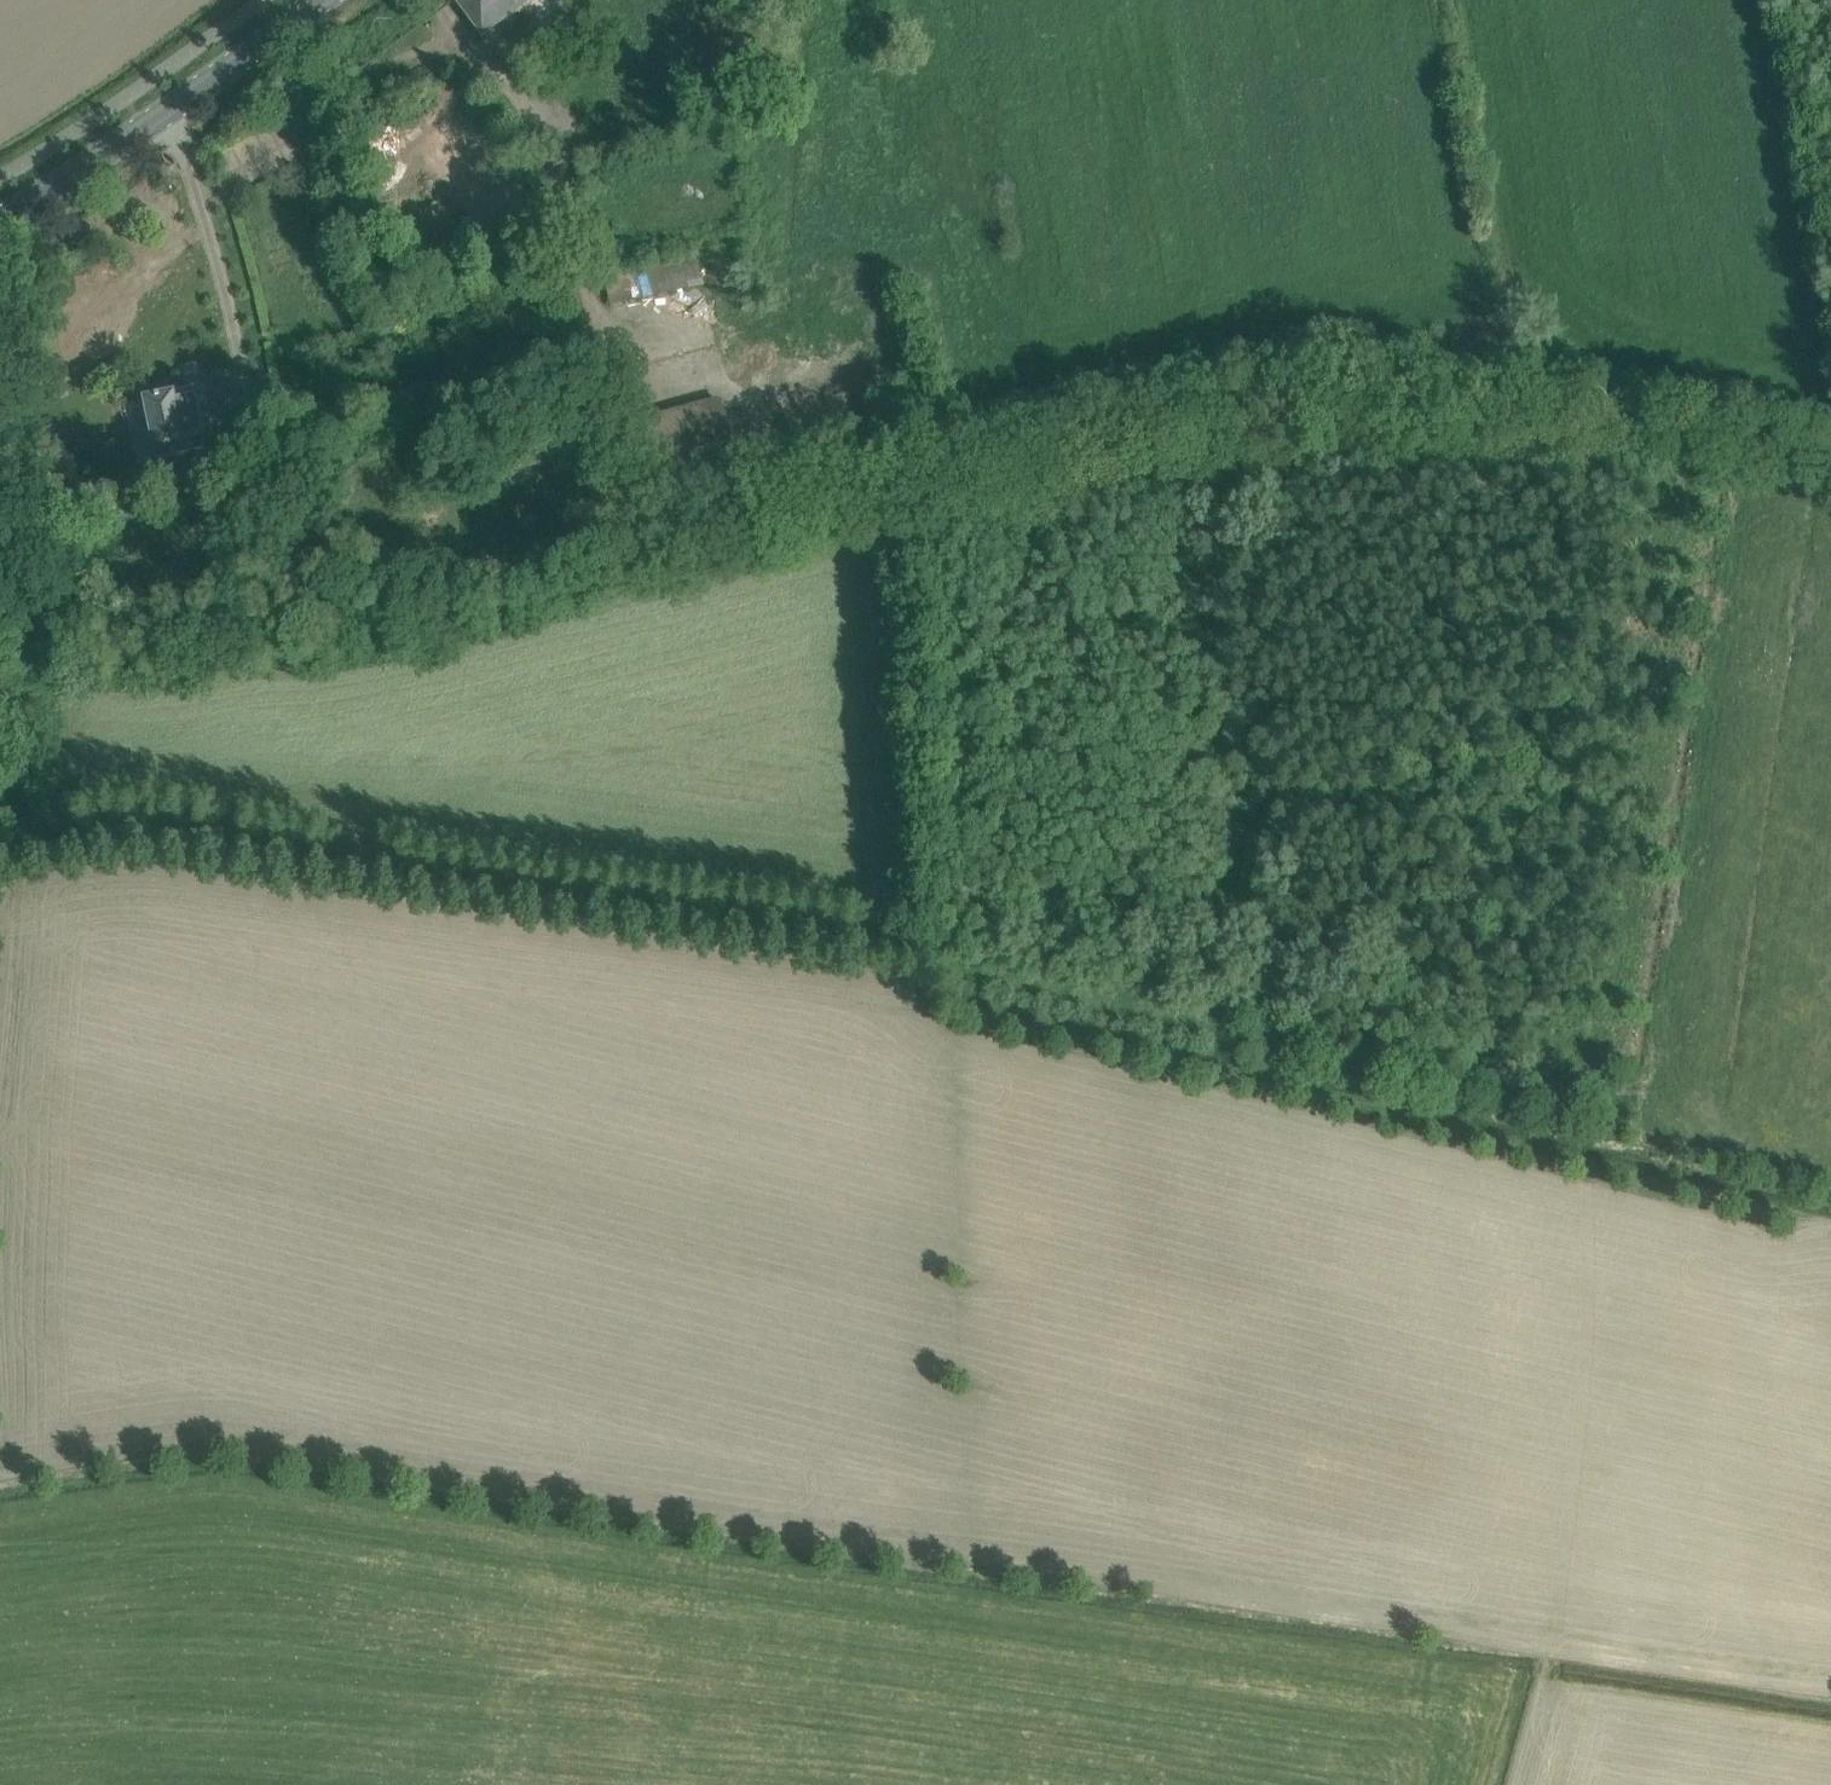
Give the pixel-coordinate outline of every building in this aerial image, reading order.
[(482,37),(532,0),(455,0),(482,37)] [(695,251),(602,277),(610,308),(703,281),(695,251)] [(738,462),(721,396),(631,419),(614,353),(591,359),(608,426),(620,423),(634,474),(658,468),(661,482),(738,462)] [(214,447),(201,387),(144,399),(157,459),(214,447)]
